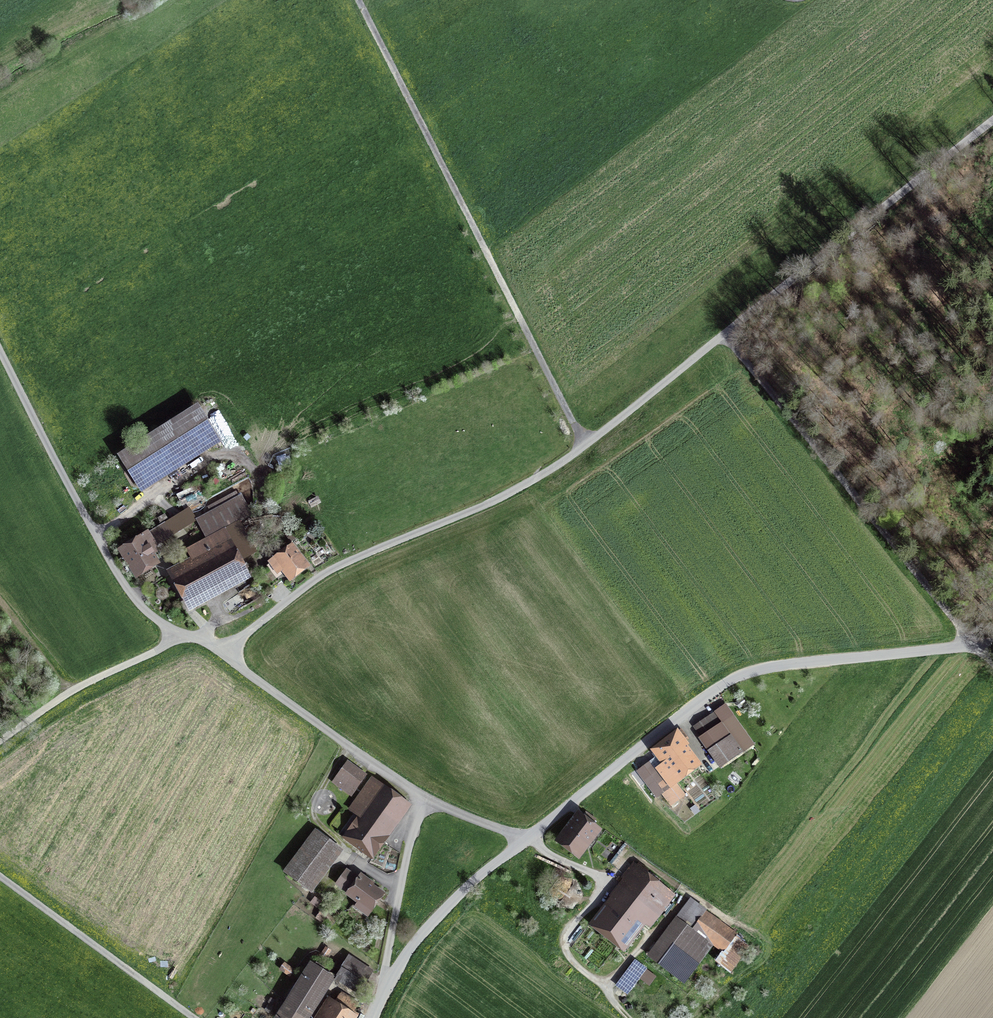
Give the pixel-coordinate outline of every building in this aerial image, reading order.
[(197,407),(115,458),(139,495),(220,444),(197,407)] [(165,574),(186,614),(250,581),(224,531),(252,517),(241,497),(194,522),(205,542),(184,552),(189,561),(165,574)] [(157,554),(146,534),(115,552),(133,583),(158,569),(151,557),(157,554)] [(292,546),(266,564),(275,577),(280,573),(288,585),(309,570),(292,546)] [(716,714),(693,730),(719,768),(753,746),(733,717),(723,724),(716,714)] [(658,764),(676,786),(702,766),(675,732),(649,753),(658,764)] [(676,786),(658,764),(639,778),(657,801),(676,786)] [(366,779),(347,765),(331,786),(351,801),(366,779)] [(356,821),(343,839),(372,862),(411,810),(372,780),(346,814),(356,821)] [(577,815),(554,845),(577,863),(600,832),(577,815)] [(314,833),(282,874),(310,895),(342,854),(314,833)] [(678,896),(634,863),(585,928),(623,956),(656,913),(662,917),(678,896)] [(385,895),(359,877),(344,899),(356,906),(352,911),(367,921),(385,895)] [(738,935),(688,900),(645,960),(683,988),(711,949),(722,957),(738,935)] [(331,954),(324,950),(320,957),(326,961),(331,954)] [(376,974),(348,959),(334,984),(362,1000),(376,974)] [(645,969),(634,960),(616,984),(627,993),(645,969)] [(307,965),(274,1017),(309,1017),(333,981),(307,965)] [(327,1000),(315,1017),(357,1017),(351,1015),(357,1005),(341,995),(335,1004),(327,1000)]
